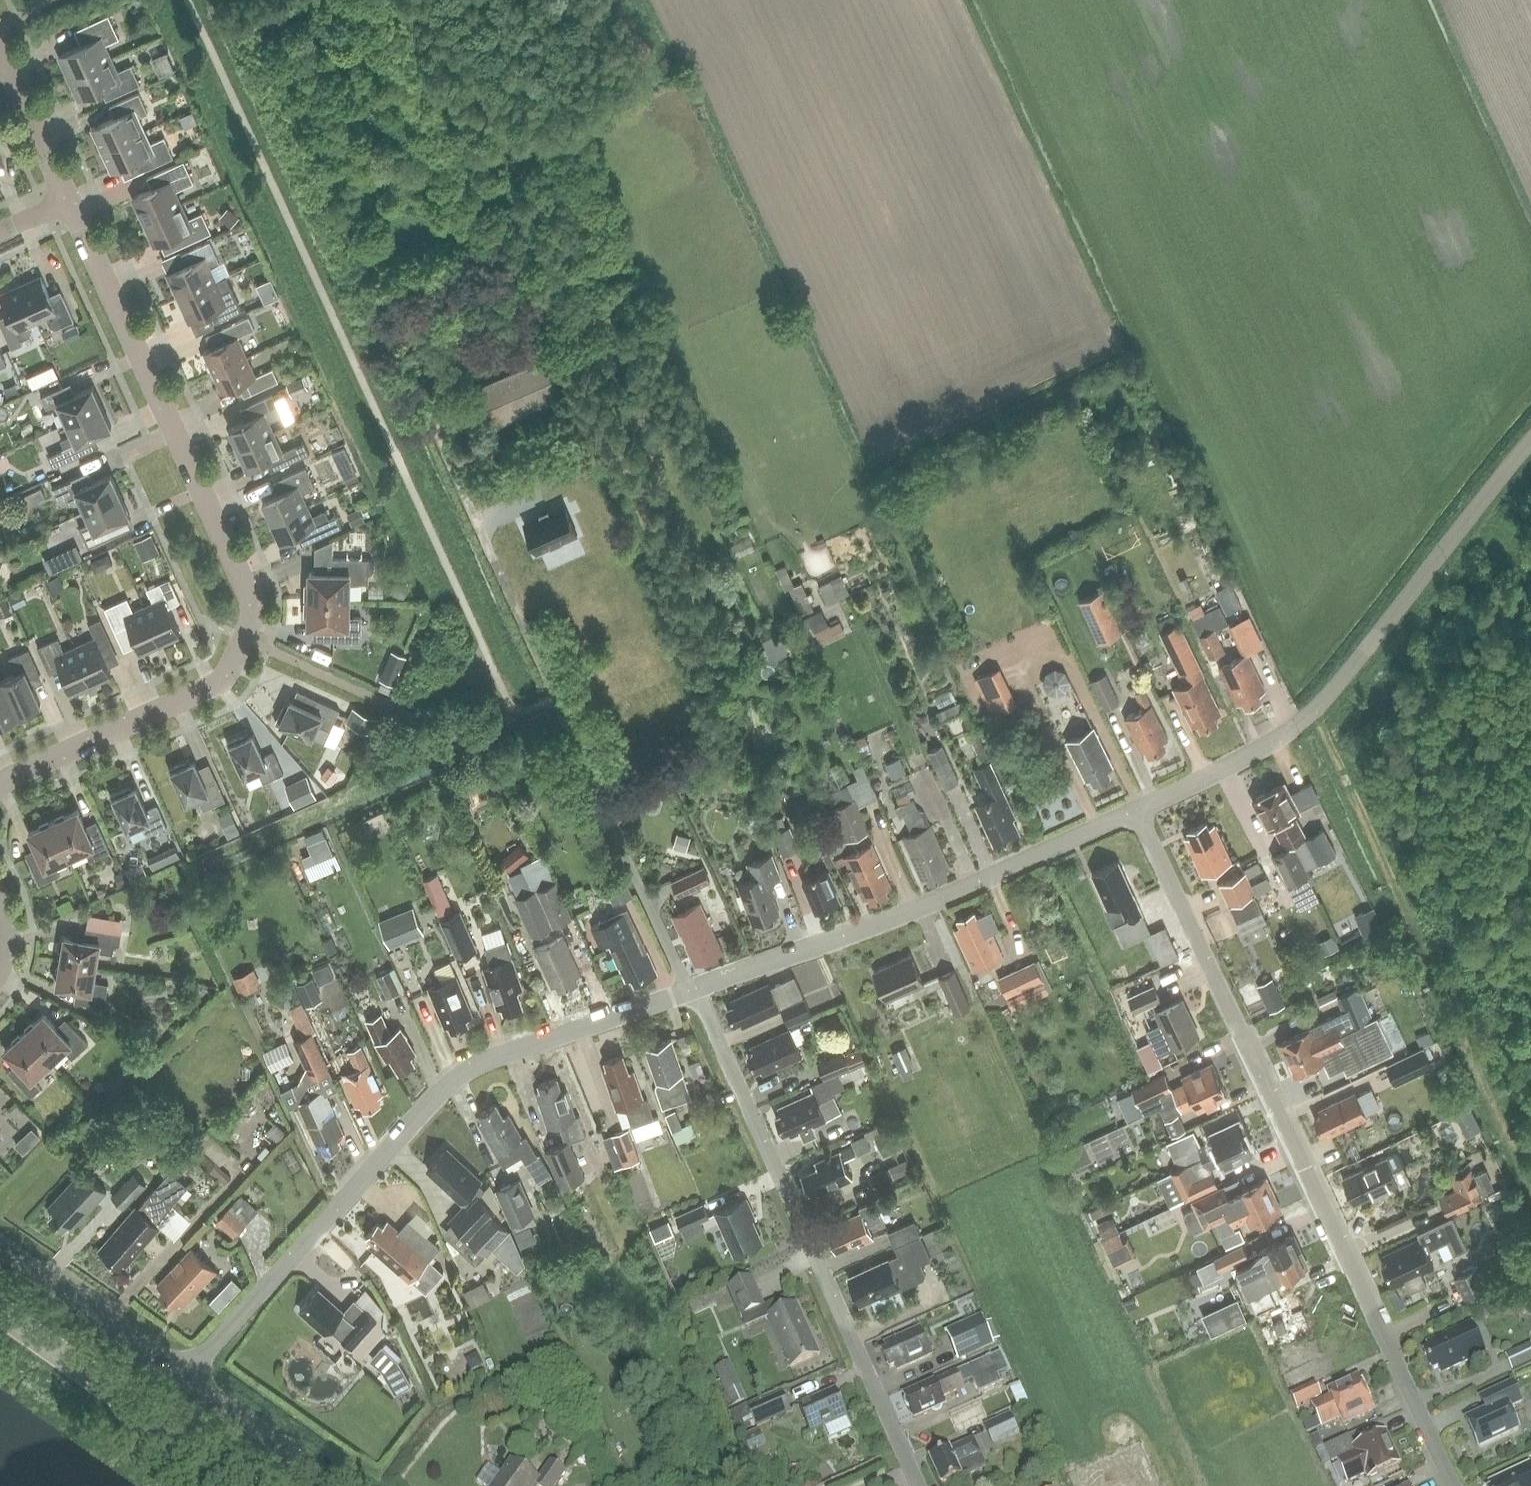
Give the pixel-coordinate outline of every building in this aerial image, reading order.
[(69,78),(111,59),(105,46),(119,39),(109,16),(75,31),(82,46),(59,56),(69,78)] [(111,59),(69,78),(80,100),(102,90),(107,101),(140,85),(131,66),(117,72),(111,59)] [(103,150),(144,132),(138,118),(148,114),(139,94),(110,107),(115,118),(92,128),(103,150)] [(135,162),(140,173),(173,158),(165,138),(150,145),(144,132),(103,150),(113,172),(135,162)] [(144,222),(181,205),(175,192),(194,183),(184,162),(147,179),(152,189),(133,198),(144,222)] [(188,220),(181,205),(144,222),(155,246),(174,237),(179,248),(211,233),(202,214),(188,220)] [(240,216),(228,207),(220,217),(231,227),(240,216)] [(179,298),(216,281),(210,268),(220,263),(210,242),(182,255),(187,266),(168,274),(179,298)] [(273,301),(289,294),(280,275),(265,282),(273,301)] [(56,330),(74,321),(64,297),(53,302),(41,278),(21,287),(37,321),(46,317),(50,327),(56,330)] [(179,298),(185,311),(190,322),(209,313),(214,324),(242,311),(232,290),(222,294),(216,281),(179,298)] [(17,330),(37,321),(21,287),(1,296),(12,321),(1,326),(12,350),(23,344),(17,330)] [(213,373),(247,357),(238,337),(255,330),(249,317),(223,329),(228,341),(204,352),(213,373)] [(77,326),(62,332),(67,343),(81,336),(77,326)] [(247,357),(213,373),(222,393),(247,382),(252,394),(279,381),(273,369),(256,377),(247,357)] [(470,393),(488,433),(563,399),(545,359),(470,393)] [(54,366),(28,378),(33,388),(59,377),(54,366)] [(286,385),(292,397),(308,390),(305,385),(312,382),(309,374),(286,385)] [(67,423),(102,407),(93,387),(68,398),(63,387),(41,397),(51,417),(62,412),(67,423)] [(239,449),(274,433),(269,422),(283,416),(273,395),(250,406),(255,417),(230,429),(239,449)] [(54,468),(92,450),(87,439),(112,428),(102,407),(67,423),(73,435),(61,440),(65,449),(49,456),(54,468)] [(248,469),(273,458),(278,470),(305,457),(299,445),(283,452),(274,433),(239,449),(248,469)] [(345,448),(333,454),(338,466),(351,460),(345,448)] [(272,521),(307,506),(302,494),(315,488),(306,468),(283,478),(288,490),(263,501),(272,521)] [(85,511),(121,495),(111,475),(86,486),(81,475),(52,488),(57,500),(65,496),(69,505),(80,500),(85,511)] [(121,495),(85,511),(91,523),(79,528),(88,548),(110,538),(105,527),(130,516),(121,495)] [(566,505),(524,524),(537,553),(579,535),(566,505)] [(313,517),(309,508),(307,506),(272,521),(282,542),(307,530),(312,541),(342,528),(337,516),(330,519),(326,511),(313,517)] [(352,527),(364,522),(359,510),(346,515),(352,527)] [(160,554),(151,535),(134,543),(143,562),(160,554)] [(75,545),(59,553),(66,568),(82,560),(75,545)] [(310,573),(309,600),(350,601),(350,584),(362,584),(369,584),(369,576),(371,575),(373,573),(375,571),(375,568),(375,565),(373,563),(372,561),(369,560),(363,560),(333,560),(333,574),(310,573)] [(0,566),(0,581),(2,586),(17,579),(12,567),(6,570),(4,564),(0,566)] [(790,590),(795,588),(786,567),(777,571),(785,592),(790,590)] [(59,576),(48,581),(54,595),(66,590),(59,576)] [(820,587),(829,606),(850,595),(841,576),(820,587)] [(145,607),(160,642),(181,633),(169,608),(180,602),(170,579),(147,590),(153,603),(145,607)] [(395,581),(389,592),(403,601),(410,589),(395,581)] [(795,588),(790,590),(801,616),(814,611),(802,584),(795,588)] [(22,591),(9,597),(15,609),(28,604),(22,591)] [(1078,603),(1099,644),(1123,632),(1103,591),(1078,603)] [(160,642),(145,607),(134,612),(128,599),(105,609),(115,632),(129,626),(140,651),(160,642)] [(309,600),(309,627),(331,627),(331,641),(361,642),(362,618),(350,618),(350,601),(309,600)] [(0,603),(0,617),(11,612),(6,601),(0,603)] [(1216,631),(1228,624),(1219,607),(1191,621),(1210,659),(1226,651),(1216,631)] [(807,618),(820,647),(846,636),(835,614),(825,619),(821,611),(807,618)] [(1173,617),(1158,624),(1163,633),(1178,626),(1173,617)] [(1249,617),(1233,625),(1247,654),(1263,647),(1262,644),(1249,617)] [(75,647),(91,682),(111,673),(100,648),(111,643),(101,620),(89,625),(95,638),(75,647)] [(1201,730),(1217,722),(1214,716),(1221,713),(1204,675),(1179,625),(1178,626),(1163,633),(1160,635),(1185,685),(1174,690),(1192,727),(1198,724),(1201,730)] [(786,632),(763,642),(772,661),(795,651),(786,632)] [(75,647),(74,648),(64,652),(58,639),(38,648),(48,671),(59,666),(71,691),(91,682),(75,647)] [(2,680),(18,716),(41,705),(30,680),(40,675),(29,650),(8,659),(15,675),(2,680)] [(1260,694),(1265,692),(1247,654),(1219,668),(1238,705),(1244,702),(1246,708),(1263,700),(1260,694)] [(385,669),(380,680),(394,686),(399,674),(385,669)] [(1104,712),(1120,704),(1106,675),(1090,682),(1104,712)] [(2,680),(0,681),(0,724),(18,716),(2,680)] [(1164,741),(1169,739),(1144,689),(1136,693),(1144,709),(1125,719),(1142,753),(1147,750),(1150,755),(1166,747),(1164,741)] [(1012,693),(986,706),(992,718),(1017,705),(1012,693)] [(325,744),(340,710),(318,700),(313,711),(291,701),(289,705),(285,703),(276,724),(288,729),(289,727),(325,744)] [(961,702),(936,714),(940,722),(965,710),(961,702)] [(378,719),(353,708),(346,723),(371,735),(378,719)] [(975,728),(973,729),(967,732),(982,763),(989,759),(975,728)] [(1108,770),(1114,767),(1094,729),(1068,742),(1087,780),(1092,777),(1095,783),(1111,775),(1108,770)] [(284,774),(274,752),(263,757),(253,735),(249,737),(248,733),(227,742),(232,755),(235,754),(245,777),(267,767),(273,779),(284,774)] [(865,736),(854,741),(858,750),(869,746),(865,736)] [(945,789),(959,782),(942,746),(928,752),(945,789)] [(733,754),(723,758),(728,769),(738,765),(733,754)] [(906,773),(900,758),(886,764),(892,779),(906,773)] [(204,811),(214,806),(226,801),(216,779),(205,784),(195,761),(191,763),(189,759),(168,769),(174,781),(176,780),(187,804),(198,798),(204,811)] [(1016,816),(991,763),(974,771),(982,788),(984,788),(989,799),(976,805),(995,844),(1020,832),(1013,817),(1016,816)] [(327,767),(321,778),(332,784),(338,774),(327,767)] [(850,785),(846,786),(837,767),(827,771),(836,791),(826,795),(847,841),(870,831),(856,798),(874,790),(867,775),(849,783),(850,785)] [(285,786),(295,808),(317,799),(307,777),(285,786)] [(1296,816),(1302,813),(1286,783),(1268,792),(1298,845),(1304,858),(1303,858),(1308,871),(1338,855),(1324,829),(1307,838),(1296,816)] [(131,786),(110,796),(116,808),(118,807),(128,830),(141,824),(147,837),(167,827),(157,806),(147,811),(136,788),(133,790),(131,786)] [(1311,877),(1308,871),(1303,858),(1304,858),(1298,845),(1268,792),(1253,800),(1269,830),(1275,827),(1286,848),(1272,855),(1293,894),(1315,883),(1311,876),(1311,877)] [(945,870),(950,868),(931,826),(924,830),(916,811),(918,810),(914,800),(911,801),(908,793),(897,798),(900,806),(896,807),(900,818),(905,816),(913,835),(903,839),(921,881),(928,878),(930,883),(947,876),(945,870)] [(747,808),(742,819),(755,825),(760,814),(747,808)] [(54,821),(70,858),(86,851),(91,862),(110,853),(98,825),(87,830),(78,810),(54,821)] [(231,812),(219,817),(228,836),(239,831),(231,812)] [(55,865),(70,858),(54,821),(29,833),(38,853),(27,858),(40,885),(60,876),(55,865)] [(1205,876),(1233,863),(1216,825),(1210,828),(1207,822),(1189,830),(1192,836),(1187,838),(1205,876)] [(790,827),(774,834),(783,856),(799,849),(790,827)] [(678,835),(674,849),(687,852),(691,838),(678,835)] [(312,854),(303,858),(307,866),(315,863),(334,855),(326,837),(308,845),(312,854)] [(836,862),(824,837),(815,841),(822,856),(824,855),(829,865),(836,862)] [(887,891),(892,888),(873,845),(845,858),(864,901),(869,898),(872,904),(889,896),(887,891)] [(175,846),(162,852),(167,865),(181,858),(175,846)] [(532,847),(514,861),(519,867),(537,853),(532,847)] [(774,923),(776,914),(780,912),(768,882),(781,877),(772,855),(746,865),(752,880),(739,885),(753,922),(757,921),(764,927),(774,923)] [(531,891),(516,898),(533,935),(571,918),(544,856),(527,864),(520,867),(522,871),(531,891)] [(1125,945),(1150,933),(1117,862),(1092,874),(1108,908),(1119,902),(1127,921),(1116,926),(1125,945)] [(673,882),(679,897),(712,882),(705,867),(673,882)] [(817,912),(839,902),(831,885),(834,884),(828,870),(804,881),(817,912)] [(122,872),(113,876),(119,887),(127,883),(122,872)] [(621,872),(608,878),(620,903),(633,897),(621,872)] [(424,879),(458,958),(478,950),(461,912),(455,914),(437,874),(424,879)] [(1220,886),(1230,906),(1255,894),(1245,874),(1220,886)] [(700,963),(723,952),(701,904),(673,917),(692,959),(697,957),(700,963)] [(379,921),(391,949),(424,935),(413,907),(379,921)] [(1375,908),(1355,916),(1364,937),(1383,930),(1375,908)] [(976,972),(1005,958),(993,933),(1001,929),(992,911),(978,917),(976,913),(960,921),(963,927),(956,930),(976,972)] [(632,931),(624,914),(592,928),(600,947),(608,943),(626,981),(632,979),(635,985),(657,975),(636,929),(632,931)] [(1174,961),(1188,955),(1175,925),(1161,931),(1174,961)] [(61,962),(97,967),(99,952),(113,955),(115,945),(120,946),(122,934),(92,930),(90,941),(65,937),(61,962)] [(1387,935),(1365,945),(1369,954),(1383,947),(1386,955),(1394,951),(1387,935)] [(1323,955),(1340,949),(1335,936),(1318,943),(1323,955)] [(331,937),(323,941),(328,953),(336,949),(331,937)] [(575,978),(580,975),(562,937),(534,949),(552,988),(557,986),(560,992),(578,984),(575,978)] [(487,949),(492,965),(485,968),(490,985),(487,986),(491,999),(495,998),(498,1008),(503,1007),(505,1013),(524,1006),(518,990),(523,988),(507,942),(487,949)] [(923,984),(911,955),(874,971),(886,1000),(923,984)] [(94,983),(97,967),(61,962),(57,986),(82,990),(80,1004),(105,1008),(108,985),(94,983)] [(466,1018),(472,1015),(457,977),(458,977),(451,962),(436,968),(442,983),(429,989),(445,1027),(449,1025),(452,1031),(469,1024),(466,1018)] [(1043,983),(1035,964),(999,980),(1007,999),(1043,983)] [(328,965),(313,972),(319,985),(334,979),(328,965)] [(955,970),(939,977),(956,1016),(972,1009),(955,970)] [(248,972),(233,979),(241,995),(255,988),(248,972)] [(399,993),(389,972),(376,978),(379,984),(372,987),(379,1001),(386,998),(386,999),(399,993)] [(788,1025),(811,1014),(805,999),(781,1010),(769,983),(731,1000),(733,1006),(727,1009),(735,1026),(740,1024),(743,1029),(781,1011),(788,1025)] [(281,984),(279,1006),(292,1007),(294,985),(281,984)] [(1153,987),(1129,998),(1136,1014),(1161,1003),(1153,987)] [(1360,989),(1339,999),(1340,1002),(1346,1013),(1354,1029),(1368,1022),(1374,1019),(1360,989)] [(1279,993),(1264,1000),(1268,1008),(1270,1013),(1284,1007),(1286,1006),(1285,1005),(1279,993)] [(1173,1049),(1199,1036),(1182,1000),(1156,1012),(1162,1025),(1146,1032),(1151,1041),(1158,1056),(1173,1049)] [(1311,1029),(1281,1044),(1289,1061),(1342,1035),(1354,1029),(1346,1013),(1311,1029)] [(64,1050),(73,1059),(89,1044),(68,1022),(59,1031),(44,1014),(25,1033),(52,1062),(64,1050)] [(411,1057),(416,1054),(401,1029),(390,1036),(382,1015),(367,1021),(378,1045),(388,1061),(392,1058),(400,1071),(415,1062),(411,1057)] [(1342,1035),(1289,1061),(1296,1076),(1327,1061),(1324,1055),(1347,1044),(1346,1043),(1348,1042),(1359,1062),(1382,1051),(1381,1049),(1391,1044),(1378,1018),(1374,1019),(1368,1022),(1354,1029),(1342,1035)] [(764,1075),(803,1057),(790,1030),(751,1047),(754,1053),(748,1056),(755,1072),(761,1069),(764,1075)] [(33,1080),(52,1062),(25,1033),(5,1051),(20,1067),(11,1075),(32,1097),(41,1089),(33,1080)] [(302,1039),(294,1042),(306,1069),(311,1080),(330,1071),(313,1034),(302,1039)] [(663,1110),(693,1099),(672,1039),(646,1048),(658,1084),(656,1088),(663,1110)] [(1151,1041),(1137,1048),(1149,1072),(1162,1066),(1158,1056),(1151,1041)] [(286,1042),(264,1053),(273,1071),(294,1061),(286,1042)] [(378,1098),(383,1096),(361,1046),(349,1051),(357,1069),(343,1076),(357,1106),(362,1104),(365,1110),(381,1103),(378,1098)] [(913,1065),(905,1046),(891,1052),(900,1071),(913,1065)] [(851,1069),(866,1062),(860,1048),(845,1054),(851,1069)] [(1428,1064),(1421,1050),(1386,1067),(1392,1081),(1428,1064)] [(817,1064),(824,1080),(851,1069),(845,1054),(844,1052),(817,1064)] [(608,1069),(603,1071),(617,1111),(626,1107),(632,1124),(637,1140),(664,1130),(660,1117),(654,1119),(647,1099),(644,1100),(634,1072),(629,1073),(623,1056),(605,1062),(608,1069)] [(700,1060),(689,1064),(695,1078),(706,1074),(700,1060)] [(1166,1076),(1147,1085),(1133,1091),(1145,1116),(1161,1108),(1221,1081),(1214,1066),(1184,1079),(1187,1084),(1173,1091),(1166,1076)] [(782,1116),(777,1118),(784,1134),(789,1132),(792,1137),(801,1132),(802,1137),(808,1139),(814,1136),(816,1130),(815,1126),(827,1121),(819,1104),(834,1097),(832,1094),(834,1094),(846,1088),(840,1076),(812,1089),(814,1093),(779,1109),(782,1116)] [(579,1117),(577,1118),(568,1091),(563,1093),(558,1078),(540,1084),(542,1091),(537,1093),(549,1128),(559,1125),(566,1143),(548,1151),(563,1189),(584,1181),(570,1144),(586,1138),(579,1117)] [(1199,1111),(1229,1097),(1221,1081),(1161,1108),(1166,1119),(1196,1105),(1199,1111)] [(325,1090),(297,1102),(298,1103),(318,1149),(322,1147),(325,1152),(341,1145),(339,1138),(345,1135),(327,1094),(325,1090)] [(1332,1136),(1369,1118),(1357,1094),(1321,1111),(1323,1116),(1316,1119),(1324,1135),(1330,1132),(1332,1136)] [(526,1137),(523,1139),(509,1115),(505,1117),(497,1104),(480,1114),(484,1120),(479,1123),(505,1167),(522,1157),(526,1164),(538,1157),(526,1137)] [(1482,1105),(1466,1112),(1476,1134),(1492,1127),(1482,1105)] [(676,1112),(666,1116),(678,1144),(696,1137),(691,1124),(683,1128),(676,1112)] [(1179,1116),(1165,1122),(1172,1137),(1186,1131),(1179,1116)] [(1195,1133),(1174,1143),(1167,1146),(1179,1170),(1185,1167),(1247,1138),(1240,1122),(1210,1135),(1213,1142),(1202,1147),(1195,1133)] [(897,1127),(874,1138),(883,1157),(906,1147),(897,1127)] [(640,1160),(629,1129),(605,1138),(616,1168),(640,1160)] [(221,1165),(229,1157),(229,1156),(206,1136),(199,1144),(221,1165)] [(852,1143),(858,1156),(872,1150),(865,1137),(852,1143)] [(22,1138),(15,1145),(24,1154),(31,1146),(22,1138)] [(1185,1167),(1179,1170),(1171,1173),(1185,1203),(1220,1186),(1212,1168),(1223,1163),(1225,1168),(1255,1155),(1247,1138),(1185,1167)] [(191,1156),(207,1172),(216,1163),(199,1147),(191,1156)] [(845,1160),(856,1155),(853,1148),(816,1164),(818,1169),(803,1175),(811,1194),(817,1191),(818,1194),(853,1179),(845,1160)] [(474,1264),(506,1229),(492,1215),(494,1212),(479,1197),(485,1191),(478,1184),(481,1181),(447,1149),(428,1170),(468,1207),(452,1225),(468,1239),(459,1249),(474,1264)] [(1355,1204),(1399,1184),(1388,1159),(1344,1179),(1355,1204)] [(72,1228),(106,1190),(83,1169),(49,1207),(54,1211),(49,1216),(63,1230),(68,1225),(72,1228)] [(894,1180),(889,1169),(869,1178),(874,1189),(894,1180)] [(1449,1217),(1485,1200),(1486,1200),(1483,1193),(1475,1175),(1472,1170),(1452,1180),(1457,1191),(1440,1199),(1449,1217)] [(1486,1170),(1475,1175),(1483,1193),(1495,1188),(1486,1170)] [(134,1173),(111,1197),(124,1209),(147,1185),(134,1173)] [(168,1175),(138,1210),(137,1208),(99,1251),(118,1268),(123,1263),(126,1266),(160,1229),(157,1226),(174,1207),(165,1199),(178,1184),(168,1175)] [(1198,1205),(1194,1207),(1195,1209),(1204,1228),(1217,1222),(1274,1196),(1267,1179),(1257,1184),(1245,1190),(1236,1194),(1238,1199),(1224,1205),(1223,1202),(1227,1200),(1222,1189),(1204,1198),(1196,1201),(1198,1205)] [(519,1182),(495,1192),(511,1226),(534,1216),(519,1182)] [(865,1218),(891,1206),(886,1196),(859,1208),(861,1213),(840,1223),(841,1226),(828,1232),(837,1252),(857,1242),(859,1246),(874,1239),(865,1218)] [(1274,1196),(1217,1222),(1225,1237),(1223,1238),(1228,1249),(1245,1241),(1240,1230),(1236,1231),(1234,1227),(1249,1221),(1251,1226),(1281,1211),(1274,1196)] [(716,1214),(735,1256),(763,1244),(752,1220),(755,1219),(747,1200),(716,1214)] [(710,1219),(704,1204),(676,1217),(682,1232),(710,1219)] [(228,1209),(216,1222),(234,1238),(246,1225),(228,1209)] [(1113,1219),(1098,1226),(1103,1238),(1118,1231),(1113,1219)] [(406,1237),(387,1221),(383,1226),(378,1222),(366,1236),(371,1240),(367,1244),(411,1283),(440,1249),(440,1245),(417,1224),(406,1237)] [(1433,1239),(1451,1230),(1447,1221),(1417,1235),(1419,1241),(1385,1257),(1388,1264),(1384,1266),(1391,1280),(1397,1278),(1399,1283),(1434,1267),(1426,1251),(1436,1247),(1433,1239)] [(674,1235),(668,1222),(649,1230),(655,1243),(674,1235)] [(894,1247),(921,1235),(915,1222),(888,1233),(894,1247)] [(531,1226),(514,1234),(521,1249),(538,1242),(531,1226)] [(1119,1233),(1102,1241),(1114,1267),(1126,1262),(1117,1243),(1123,1240),(1119,1233)] [(892,1291),(901,1287),(902,1288),(925,1278),(931,1260),(921,1235),(894,1247),(898,1255),(848,1278),(861,1305),(872,1301),(892,1291)] [(1244,1280),(1301,1253),(1293,1236),(1262,1250),(1265,1256),(1239,1268),(1244,1280)] [(1243,1247),(1231,1253),(1215,1261),(1221,1274),(1250,1261),(1243,1247)] [(184,1306),(215,1272),(191,1250),(159,1285),(165,1290),(161,1294),(175,1307),(179,1302),(184,1306)] [(1243,1280),(1256,1308),(1258,1312),(1275,1304),(1265,1282),(1274,1277),(1277,1283),(1308,1269),(1301,1253),(1244,1280),(1243,1280)] [(607,1255),(596,1260),(600,1270),(612,1265),(607,1255)] [(1215,1261),(1202,1267),(1210,1284),(1222,1278),(1221,1274),(1215,1261)] [(1469,1302),(1487,1293),(1491,1290),(1479,1268),(1458,1279),(1469,1302)] [(740,1314),(764,1304),(752,1276),(728,1287),(740,1314)] [(473,1289),(480,1303),(496,1296),(489,1281),(473,1289)] [(702,1305),(728,1294),(725,1288),(699,1300),(702,1305)] [(352,1348),(366,1333),(377,1320),(355,1300),(343,1313),(318,1291),(301,1310),(326,1333),(335,1322),(346,1331),(340,1338),(352,1348)] [(892,1291),(872,1301),(879,1316),(899,1307),(892,1291)] [(1237,1299),(1220,1307),(1229,1327),(1246,1319),(1237,1299)] [(810,1350),(815,1348),(796,1304),(768,1316),(790,1366),(812,1356),(810,1350)] [(960,1362),(996,1346),(983,1318),(947,1333),(960,1362)] [(1282,1321),(1273,1325),(1278,1336),(1287,1332),(1282,1321)] [(1442,1373),(1472,1360),(1487,1353),(1473,1322),(1428,1343),(1431,1349),(1425,1352),(1433,1371),(1440,1368),(1442,1373)] [(933,1356),(920,1329),(886,1345),(888,1351),(882,1354),(890,1370),(896,1367),(898,1372),(933,1356)] [(1513,1373),(1530,1364),(1530,1345),(1506,1357),(1513,1373)] [(395,1395),(413,1385),(400,1362),(382,1347),(370,1361),(382,1372),(395,1395)] [(478,1354),(466,1360),(471,1372),(483,1366),(478,1354)] [(965,1389),(963,1385),(973,1380),(979,1393),(1002,1383),(1000,1379),(1008,1375),(1000,1357),(992,1361),(990,1358),(904,1397),(915,1420),(946,1405),(943,1399),(965,1389)] [(490,1361),(485,1363),(488,1371),(494,1368),(490,1361)] [(733,1408),(746,1402),(729,1364),(715,1370),(733,1408)] [(1315,1417),(1317,1416),(1366,1394),(1359,1377),(1327,1392),(1330,1397),(1310,1406),(1315,1417)] [(1467,1421),(1472,1431),(1480,1448),(1520,1429),(1509,1408),(1523,1402),(1514,1383),(1481,1398),(1487,1411),(1467,1421)] [(1018,1384),(1009,1388),(1016,1406),(1026,1402),(1018,1384)] [(1314,1384),(1290,1396),(1297,1410),(1321,1398),(1314,1384)] [(812,1433),(846,1418),(834,1391),(800,1406),(812,1433)] [(1343,1424),(1374,1410),(1366,1394),(1317,1416),(1322,1427),(1340,1419),(1343,1424)] [(783,1395),(748,1410),(757,1431),(792,1415),(783,1395)] [(985,1427),(993,1444),(1018,1433),(1010,1415),(985,1427)] [(1369,1479),(1400,1464),(1384,1432),(1354,1446),(1350,1436),(1324,1448),(1331,1463),(1338,1460),(1348,1482),(1366,1473),(1369,1479)] [(760,1434),(744,1440),(750,1453),(765,1446),(760,1434)] [(1318,1435),(1311,1438),(1317,1450),(1324,1447),(1318,1435)] [(973,1440),(950,1451),(949,1450),(930,1459),(942,1485),(943,1485),(962,1477),(963,1478),(986,1468),(973,1440)] [(536,1485),(538,1485),(554,1485),(564,1471),(551,1462),(539,1480),(511,1461),(494,1485),(535,1485),(536,1485)] [(1530,1463),(1491,1482),(1493,1485),(1530,1485),(1530,1466),(1530,1463)]
